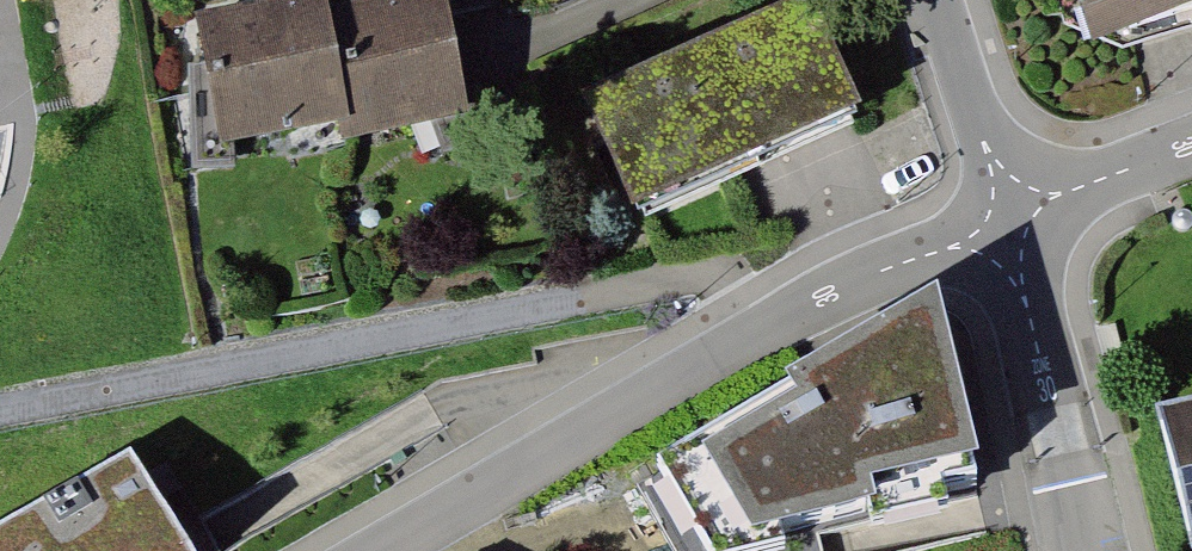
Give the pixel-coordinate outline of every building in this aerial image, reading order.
[(331,18),(352,130),(355,146),(469,125),(466,109),(446,0),(429,0),(331,18)] [(1096,43),(1191,17),(1191,0),(1084,0),(1096,43)] [(328,1),(195,25),(219,154),(352,130),(331,18),(328,1)] [(803,12),(581,112),(633,225),(855,125),(803,12)] [(942,312),(656,466),(706,550),(773,550),(983,498),(942,312)] [(1162,427),(1191,538),(1191,420),(1162,427)] [(134,461),(0,535),(0,550),(183,550),(134,461)]
